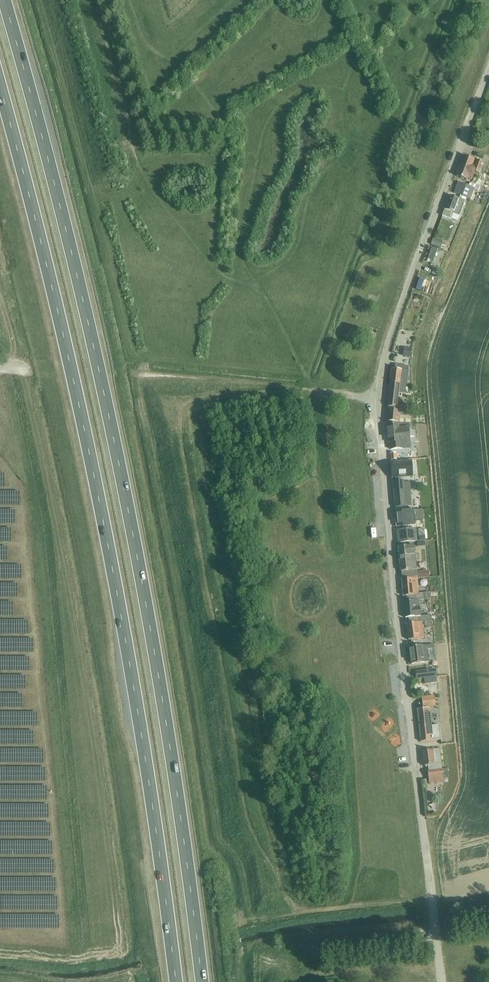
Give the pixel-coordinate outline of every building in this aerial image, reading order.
[(474,173),(479,175),(483,164),(464,157),(456,176),(469,181),(472,180),(474,173)] [(455,193),(470,199),(473,190),(458,184),(455,193)] [(450,196),(442,216),(451,219),(454,213),(459,216),(465,202),(450,196)] [(431,245),(441,248),(443,243),(433,240),(431,245)] [(392,369),(390,384),(407,386),(409,367),(396,366),(395,370),(392,369)] [(407,386),(390,384),(388,407),(397,408),(399,394),(410,396),(411,387),(407,387),(407,386)] [(387,421),(411,423),(411,417),(400,416),(401,411),(387,410),(387,421)] [(389,425),(390,443),(392,456),(391,456),(391,460),(395,459),(395,456),(398,456),(397,449),(410,448),(409,429),(399,430),(399,424),(389,425)] [(391,463),(392,478),(413,477),(411,461),(391,463)] [(395,508),(412,507),(410,483),(404,483),(404,481),(393,482),(395,508)] [(422,510),(414,511),(395,512),(397,527),(415,526),(415,520),(423,519),(422,510)] [(385,522),(375,523),(377,537),(387,536),(386,527),(385,527),(385,522)] [(397,531),(398,543),(416,542),(415,529),(397,531)] [(401,572),(402,579),(418,577),(417,570),(414,546),(409,547),(409,546),(398,547),(401,572)] [(416,601),(420,600),(424,600),(424,593),(419,594),(417,579),(402,580),(404,596),(415,595),(416,601)] [(420,600),(416,601),(404,602),(406,618),(417,617),(417,623),(432,621),(432,616),(421,617),(420,600)] [(432,621),(417,623),(407,624),(409,640),(424,639),(423,626),(433,625),(432,621)] [(409,648),(412,664),(429,662),(427,649),(431,649),(431,645),(409,648)] [(417,672),(417,679),(437,676),(436,670),(417,672)] [(434,697),(422,698),(423,706),(435,705),(434,697)] [(429,709),(418,710),(421,742),(431,741),(441,740),(439,726),(431,727),(429,709)] [(439,749),(422,751),(424,766),(428,766),(429,772),(428,772),(430,784),(443,783),(442,778),(446,777),(445,770),(442,770),(439,749)]
